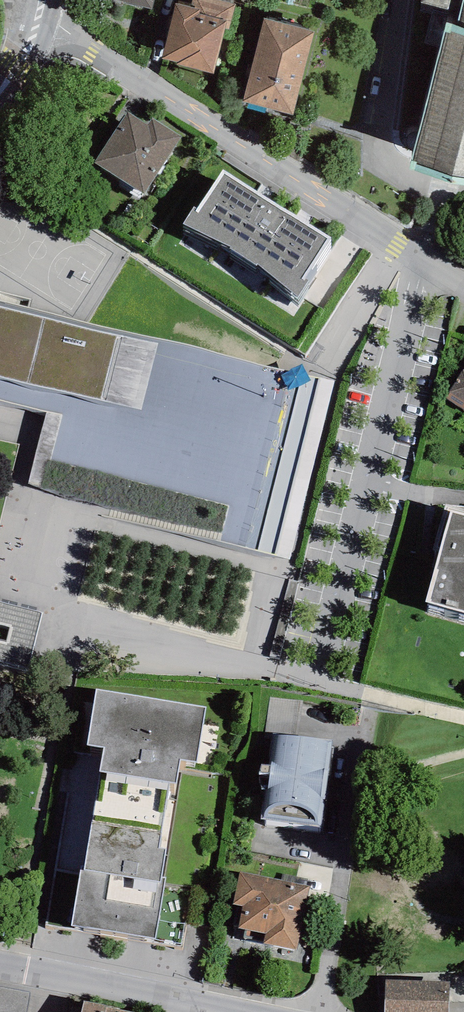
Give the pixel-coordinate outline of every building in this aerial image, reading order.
[(151,9),(153,0),(116,0),(151,9)] [(162,58),(178,62),(177,65),(214,74),(225,29),(229,30),(235,4),(231,3),(220,0),(193,0),(191,7),(176,3),(162,58)] [(411,160),(418,161),(416,164),(463,177),(463,0),(462,5),(457,26),(446,23),(411,160)] [(421,3),(448,9),(451,0),(422,0),(421,3)] [(264,18),(243,102),(294,114),(315,31),(264,18)] [(151,117),(148,123),(127,110),(94,162),(144,194),(181,137),(151,117)] [(331,237),(222,169),(197,208),(193,206),(182,225),(231,246),(230,249),(255,265),(257,262),(297,296),(308,282),(303,279),(331,237)] [(0,306),(0,376),(104,402),(121,336),(0,306)] [(445,398),(463,410),(463,368),(445,398)] [(451,510),(425,603),(463,613),(463,514),(451,510)] [(28,667),(42,614),(0,602),(0,661),(28,667)] [(206,707),(96,689),(87,745),(103,747),(84,869),(81,869),(71,926),(182,944),(185,924),(158,920),(182,773),(178,772),(181,758),(197,761),(206,707)] [(271,697),(266,732),(297,734),(302,699),(271,697)] [(332,741),(272,733),(261,820),(321,827),(332,741)] [(310,885),(239,871),(232,904),(242,906),(238,928),(265,934),(263,943),(297,950),(310,885)] [(386,979),(385,1011),(449,1011),(450,981),(386,979)] [(82,1011),(133,1011),(84,1002),(82,1011)]
